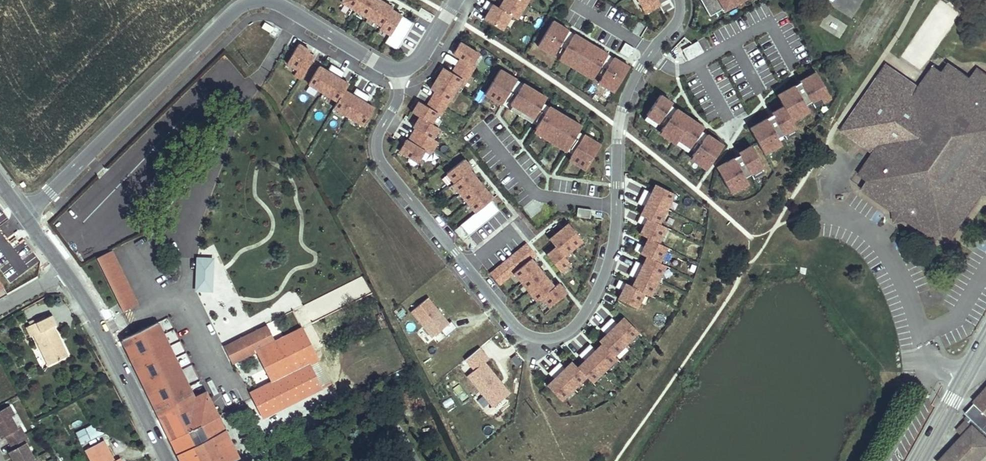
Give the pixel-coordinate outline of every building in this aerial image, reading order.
[(391,10),(393,8),(380,0),(343,0),(341,2),(381,26),(379,29),(390,35),(385,43),(397,50),(414,23),(391,10)] [(528,0),(503,0),(499,8),(486,0),(482,7),(489,11),(484,19),(502,30),(511,16),(517,19),(528,0)] [(646,14),(660,6),(657,0),(638,0),(646,14)] [(709,16),(738,0),(700,0),(709,16)] [(568,31),(553,21),(537,46),(545,51),(548,46),(556,51),(568,31)] [(273,27),(265,22),(262,27),(270,33),(273,27)] [(562,54),(574,34),(568,31),(556,51),(562,54)] [(596,74),(608,54),(574,34),(562,54),(571,60),(568,65),(584,74),(587,69),(596,74)] [(692,58),(706,47),(698,37),(684,48),(692,58)] [(433,139),(439,128),(431,124),(437,114),(440,115),(462,80),(466,82),(475,66),(472,65),(479,54),(460,42),(453,54),(460,58),(452,73),(443,68),(430,89),(435,92),(427,106),(419,101),(412,113),(419,117),(413,128),(415,129),(408,141),(406,140),(399,151),(418,162),(425,152),(430,155),(438,142),(433,139)] [(628,58),(634,48),(625,43),(619,52),(628,58)] [(301,79),(315,57),(308,53),(310,50),(298,44),(287,63),(297,70),(294,75),(301,79)] [(556,51),(548,46),(545,51),(553,56),(556,51)] [(568,65),(571,60),(562,54),(559,59),(568,65)] [(601,78),(613,58),(608,54),(596,74),(601,78)] [(614,92),(629,67),(613,58),(601,78),(609,82),(606,87),(614,92)] [(345,90),(349,84),(341,79),(345,72),(331,64),(327,71),(319,66),(308,84),(338,102),(334,108),(363,126),(374,108),(366,103),(370,96),(356,88),(352,95),(345,90)] [(965,74),(954,67),(948,77),(965,74)] [(593,79),(596,74),(587,69),(584,74),(593,79)] [(844,136),(877,158),(868,171),(872,185),(875,199),(897,214),(903,213),(910,217),(911,223),(930,237),(946,235),(960,232),(985,195),(983,185),(985,181),(985,74),(982,71),(975,81),(965,74),(948,77),(931,79),(923,91),(890,69),(844,136)] [(516,80),(500,70),(485,95),(492,99),(496,94),(505,99),(516,80)] [(948,77),(938,70),(931,79),(948,77)] [(830,97),(816,72),(799,81),(800,82),(811,101),(819,97),(822,102),(830,97)] [(606,87),(609,82),(601,78),(598,83),(606,87)] [(537,126),(549,106),(543,103),(534,118),(510,104),(522,83),(516,80),(505,99),(501,105),(537,126)] [(811,101),(800,82),(794,85),(805,105),(811,101)] [(522,83),(510,104),(534,118),(543,103),(546,97),(522,83)] [(806,105),(805,105),(794,85),(777,95),(783,106),(771,113),(773,115),(783,134),(793,128),(795,127),(791,121),(799,116),(796,111),(806,105)] [(505,99),(496,94),(492,99),(501,105),(505,99)] [(658,123),(670,105),(672,103),(660,95),(646,115),(657,122),(658,123)] [(822,102),(819,97),(811,101),(814,106),(822,102)] [(663,127),(676,109),(670,105),(658,123),(663,127)] [(809,111),(806,105),(796,111),(799,116),(809,111)] [(569,146),(578,131),(581,126),(549,106),(537,126),(546,131),(542,137),(558,146),(561,141),(569,146)] [(690,146),(701,130),(703,127),(676,109),(663,127),(663,128),(671,134),(668,139),(675,144),(679,139),(690,146)] [(657,122),(646,115),(643,119),(654,126),(657,122)] [(783,134),(773,115),(767,118),(777,137),(783,134)] [(777,137),(767,118),(750,128),(764,154),(772,149),(769,144),(778,138),(777,137)] [(542,137),(546,131),(537,126),(533,131),(542,137)] [(668,139),(671,134),(663,128),(659,133),(668,139)] [(786,138),(795,133),(793,128),(783,134),(786,138)] [(696,150),(707,134),(701,130),(690,146),(696,150)] [(572,154),(584,135),(578,131),(569,146),(566,151),(572,154)] [(707,134),(696,150),(694,153),(702,159),(699,164),(706,169),(723,145),(707,134)] [(585,170),(600,145),(584,135),(572,154),(581,160),(578,165),(585,170)] [(781,144),(778,138),(769,144),(772,149),(781,144)] [(687,152),(690,146),(679,139),(675,144),(687,152)] [(566,151),(569,146),(561,141),(558,146),(566,151)] [(763,167),(751,146),(738,153),(740,155),(750,174),(760,168),(763,167)] [(702,159),(694,153),(690,158),(699,164),(702,159)] [(578,165),(581,160),(572,154),(569,160),(578,165)] [(750,174),(740,155),(734,158),(744,177),(750,174)] [(745,178),(744,177),(734,158),(717,168),(731,193),(739,189),(736,183),(745,178)] [(493,199),(470,171),(472,169),(464,159),(446,173),(454,183),(452,184),(475,213),(460,225),(469,236),(500,211),(491,200),(493,199)] [(762,173),(760,168),(750,174),(752,178),(762,173)] [(872,185),(868,171),(863,179),(872,185)] [(739,189),(748,184),(745,178),(736,183),(739,189)] [(650,296),(665,265),(659,262),(667,247),(658,243),(666,227),(659,224),(674,193),(656,184),(651,193),(644,189),(637,203),(644,207),(637,222),(644,225),(640,234),(648,238),(644,246),(637,243),(633,250),(646,257),(643,264),(635,261),(628,275),(636,278),(632,286),(619,280),(615,287),(622,290),(618,299),(637,308),(644,293),(650,296)] [(875,199),(872,185),(866,193),(875,199)] [(590,219),(591,210),(578,208),(576,217),(590,219)] [(910,217),(903,213),(897,214),(911,223),(910,217)] [(564,256),(582,241),(568,224),(549,239),(556,247),(546,255),(560,272),(570,264),(564,256)] [(469,236),(460,225),(454,230),(463,241),(469,236)] [(954,240),(960,232),(946,235),(954,240)] [(946,235),(930,237),(940,243),(946,235)] [(554,287),(531,259),(536,255),(527,244),(490,274),(499,285),(513,273),(537,301),(541,298),(549,307),(567,293),(558,283),(554,287)] [(137,305),(111,251),(97,258),(123,312),(137,305)] [(13,276),(0,253),(0,284),(13,276)] [(195,256),(194,291),(213,292),(214,257),(195,256)] [(226,305),(223,290),(206,293),(207,296),(202,297),(206,316),(219,313),(218,307),(226,305)] [(449,324),(427,298),(411,311),(432,337),(449,324)] [(34,335),(49,365),(67,356),(61,343),(59,344),(57,342),(60,341),(53,327),(56,325),(51,315),(46,318),(30,325),(27,327),(31,336),(34,335)] [(29,322),(30,325),(46,318),(45,315),(29,322)] [(567,406),(617,358),(614,356),(638,332),(624,317),(617,324),(611,318),(600,328),(606,334),(599,341),(602,344),(595,350),(590,344),(578,355),(584,361),(577,367),(572,361),(565,368),(559,362),(548,373),(554,379),(547,385),(567,406)] [(188,387),(157,322),(152,325),(183,389),(188,387)] [(189,386),(188,387),(183,389),(152,325),(122,340),(124,344),(127,342),(129,345),(126,347),(130,357),(133,355),(135,358),(132,360),(134,364),(137,362),(139,366),(136,368),(142,380),(145,379),(146,382),(143,383),(146,389),(149,388),(150,390),(148,392),(181,460),(229,460),(238,457),(206,393),(195,399),(189,386)] [(317,360),(301,328),(275,342),(267,325),(224,347),(232,364),(257,352),(273,382),(309,364),(317,360)] [(510,393),(484,362),(488,359),(479,348),(465,359),(474,370),(467,376),(493,407),(510,393)] [(261,412),(319,384),(309,364),(273,382),(251,393),(261,412)] [(330,385),(327,379),(319,384),(322,389),(330,385)] [(943,459),(944,460),(979,460),(985,453),(985,392),(967,411),(973,417),(971,419),(968,417),(959,427),(967,434),(943,459)] [(4,437),(6,436),(10,442),(24,435),(20,427),(17,429),(11,417),(14,415),(9,406),(0,411),(0,433),(2,432),(4,437)] [(92,424),(85,428),(89,437),(91,440),(103,434),(97,431),(92,424)] [(89,437),(85,428),(75,433),(80,442),(89,437)] [(14,460),(30,460),(34,459),(25,443),(28,442),(24,435),(10,442),(14,449),(12,450),(16,457),(13,459),(14,460)] [(103,441),(86,449),(92,460),(113,460),(103,441)]
